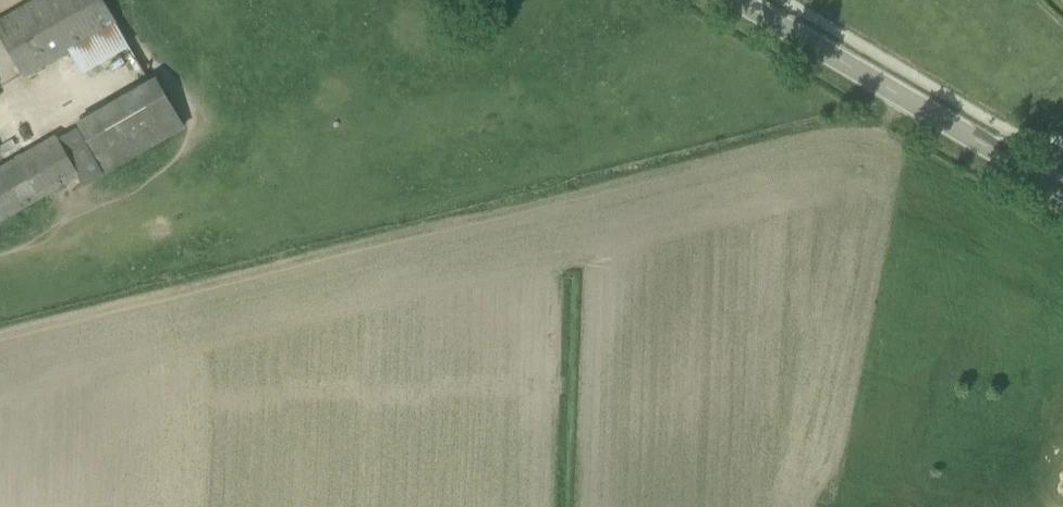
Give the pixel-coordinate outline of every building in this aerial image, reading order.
[(103,0),(31,0),(0,18),(0,35),(23,75),(116,22),(103,0)] [(109,59),(86,65),(91,84),(114,78),(109,59)] [(75,119),(104,170),(184,124),(155,73),(126,90),(75,119)] [(77,174),(83,185),(103,173),(76,126),(58,137),(54,131),(0,162),(0,218),(77,174)]
